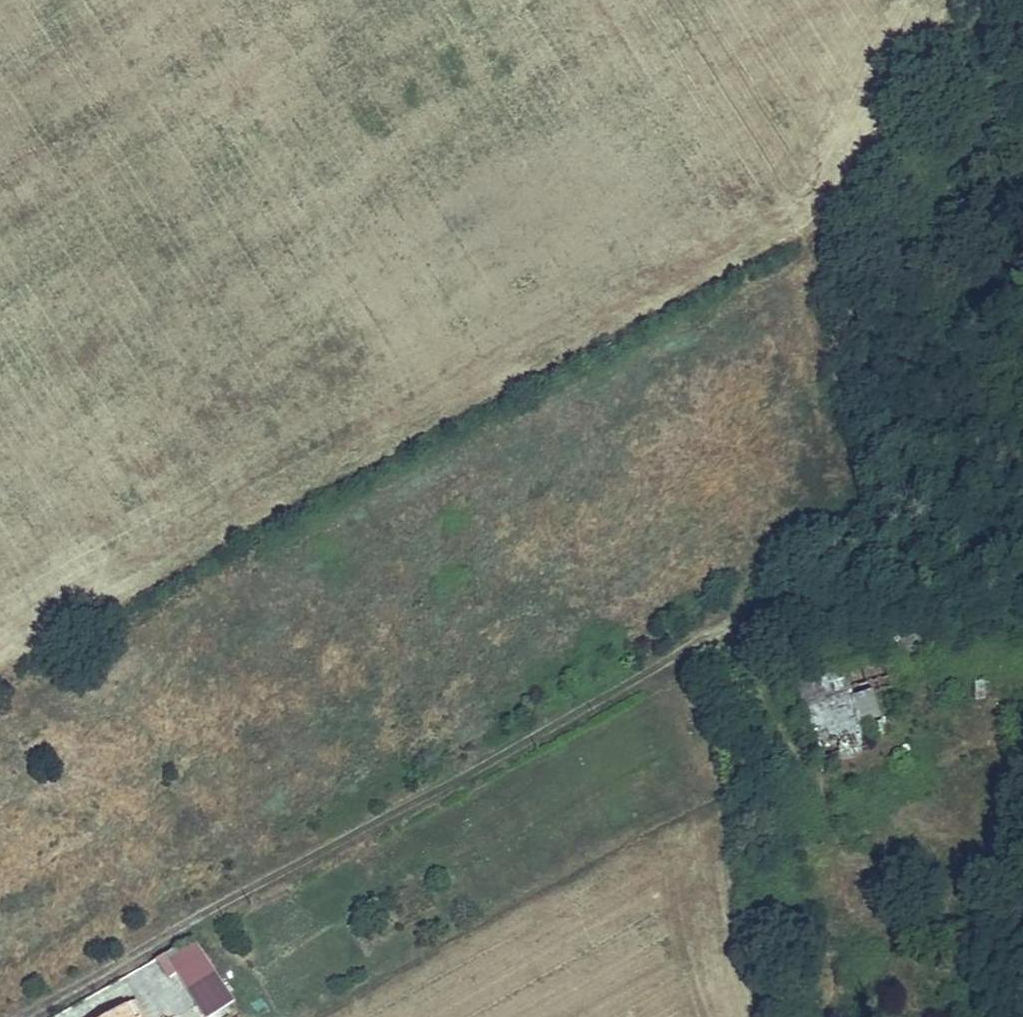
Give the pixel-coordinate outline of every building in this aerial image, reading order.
[(830,673),(794,688),(817,745),(860,727),(839,678),(832,681),(830,673)] [(198,934),(171,950),(210,1016),(227,1006),(211,979),(221,973),(198,934)] [(211,979),(227,1006),(238,1000),(221,973),(211,979)] [(105,1016),(144,1016),(133,1000),(105,1016)]
